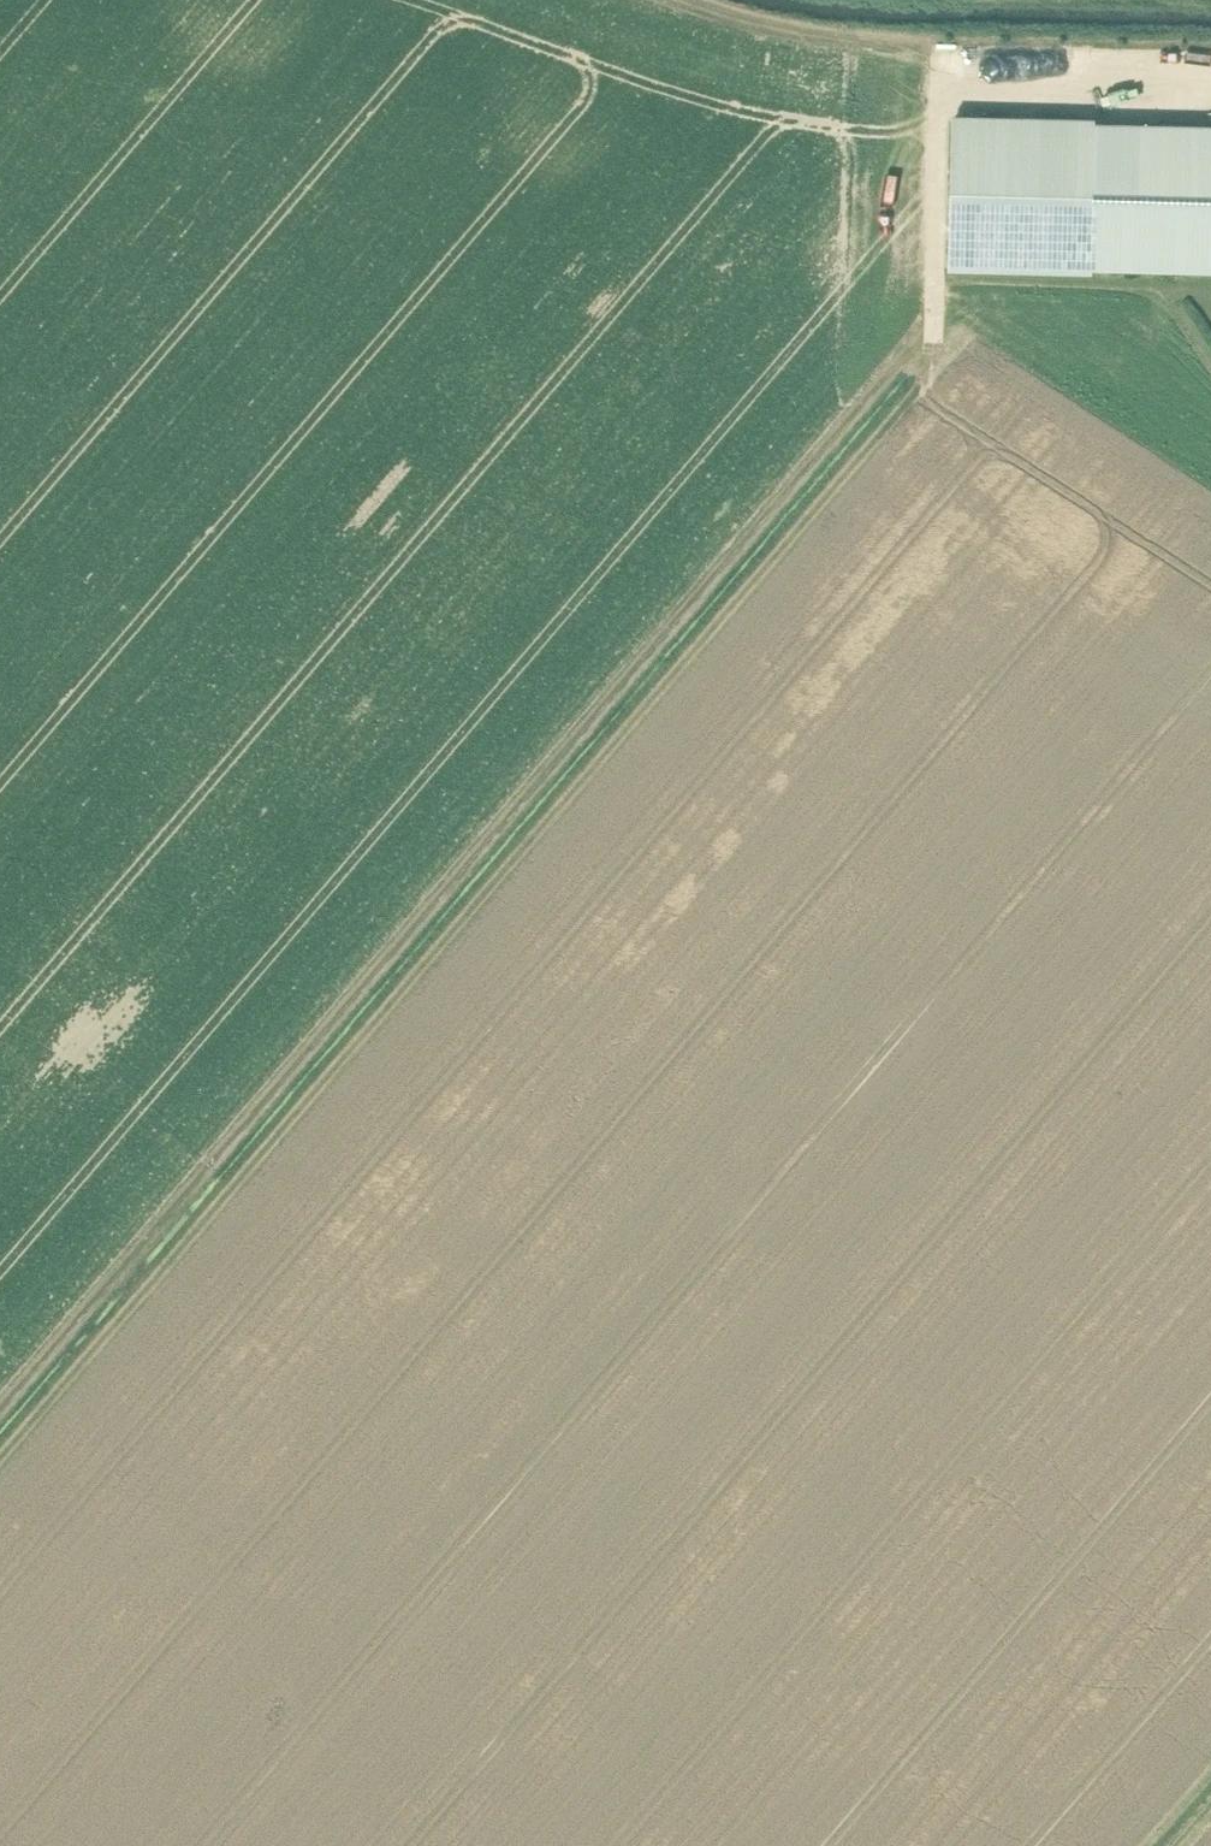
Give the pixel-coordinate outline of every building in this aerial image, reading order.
[(952,268),(1156,273),(1210,274),(1210,128),(956,122),(952,266),(952,268)]
